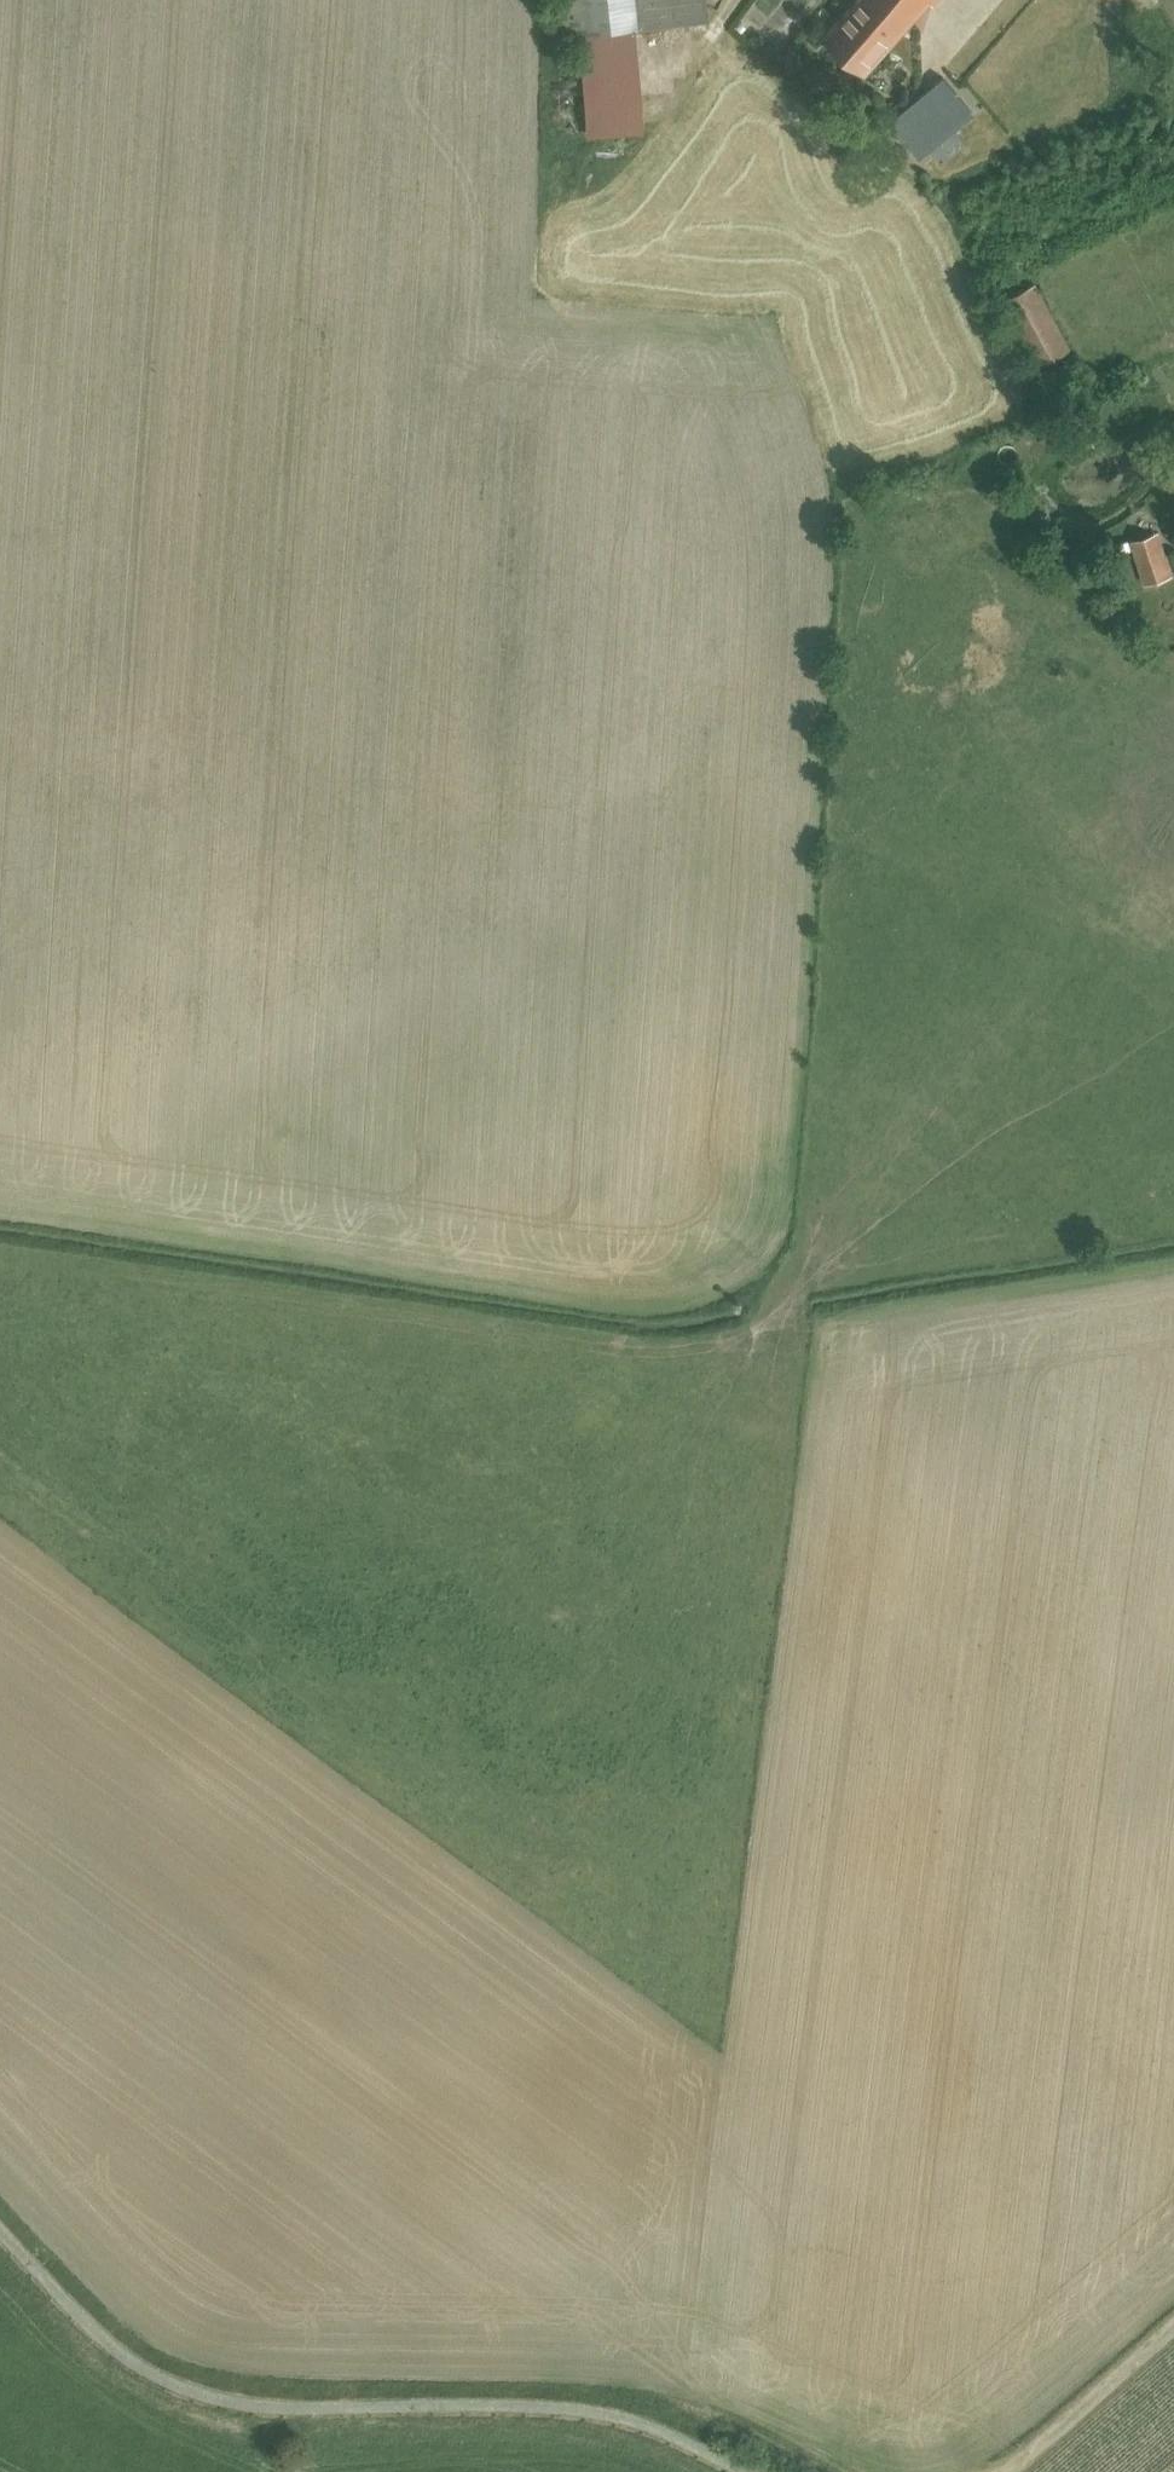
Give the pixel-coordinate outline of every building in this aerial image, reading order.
[(567,29),(580,28),(587,138),(641,134),(634,30),(707,25),(705,0),(565,0),(567,29)] [(807,26),(864,72),(923,0),(829,0),(807,26)] [(951,75),(893,122),(940,181),(1016,153),(983,114),(1076,0),(1007,0),(951,75)] [(1033,282),(989,303),(1024,373),(1067,351),(1033,282)] [(1161,531),(1130,547),(1149,584),(1173,571),(1173,557),(1161,531)]
